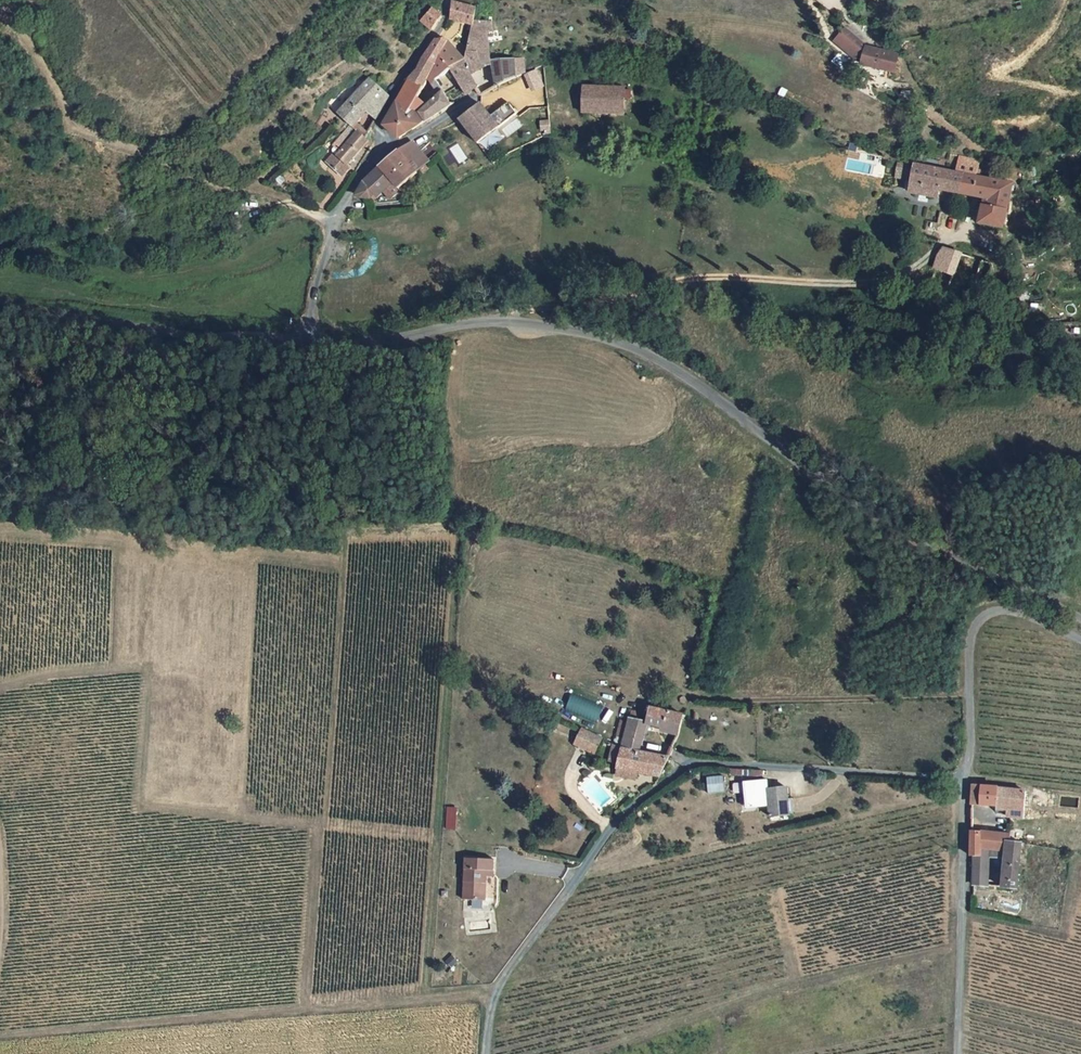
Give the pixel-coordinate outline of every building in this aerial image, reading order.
[(474,4),(459,0),(450,0),(448,17),(472,22),(472,21),(474,4)] [(474,4),(472,21),(492,19),(492,5),(474,4)] [(419,20),(429,29),(430,26),(439,17),(429,8),(419,20)] [(461,57),(449,67),(458,81),(467,92),(477,85),(473,69),(492,56),(488,29),(493,28),(492,19),(472,21),(472,22),(465,52),(461,57)] [(858,58),(862,45),(840,27),(831,39),(853,57),(858,58)] [(426,62),(411,78),(397,104),(407,112),(416,96),(449,67),(461,57),(446,41),(441,39),(433,42),(423,60),(426,62)] [(887,69),(890,63),(892,58),(889,52),(862,45),(858,58),(857,61),(887,69)] [(834,51),(828,60),(840,69),(847,61),(834,51)] [(492,56),(499,83),(516,71),(516,53),(492,56)] [(370,140),(375,134),(370,130),(357,119),(366,108),(377,117),(389,94),(368,76),(337,111),(358,129),(370,140)] [(572,110),(613,108),(611,80),(570,83),(572,110)] [(416,115),(425,120),(451,103),(445,95),(426,107),(416,115)] [(407,112),(397,104),(385,125),(401,138),(425,120),(416,115),(426,107),(416,96),(407,112)] [(509,99),(491,114),(500,125),(518,110),(509,99)] [(482,102),(461,116),(479,141),(500,125),(491,114),(482,102)] [(364,143),(369,147),(372,142),(370,140),(358,129),(335,155),(332,152),(325,161),(340,175),(347,166),(345,163),(364,143)] [(398,149),(417,168),(427,159),(410,141),(398,149)] [(379,163),(401,184),(417,168),(398,149),(395,147),(379,163)] [(951,171),(958,173),(972,175),(975,159),(955,155),(951,171)] [(932,190),(954,195),(958,173),(951,171),(908,162),(903,190),(930,195),(932,190)] [(364,179),(355,197),(370,197),(375,191),(378,194),(382,188),(391,196),(394,193),(398,197),(402,197),(404,192),(378,167),(370,174),(364,179)] [(972,175),(958,173),(954,195),(972,198),(970,206),(978,207),(975,223),(997,227),(1007,182),(972,175)] [(988,261),(938,246),(934,254),(926,279),(934,282),(929,298),(956,308),(959,300),(977,305),(982,290),(980,289),(984,276),(988,261)] [(571,696),(567,712),(599,720),(603,704),(571,696)] [(664,737),(670,739),(675,719),(636,711),(632,727),(664,733),(664,737)] [(629,717),(622,715),(619,724),(627,725),(629,717)] [(619,724),(613,750),(626,752),(632,727),(627,725),(619,724)] [(592,740),(572,731),(565,746),(585,755),(592,740)] [(659,759),(626,752),(613,750),(608,770),(650,778),(659,759)] [(731,769),(731,776),(744,776),(744,779),(764,780),(765,770),(731,769)] [(783,790),(764,791),(766,819),(785,818),(783,790)] [(1000,793),(975,791),(974,808),(1009,811),(1008,820),(1027,821),(1030,794),(1030,792),(1000,792),(1000,793)] [(457,829),(458,808),(447,807),(447,829),(457,829)] [(1011,828),(973,823),(973,836),(1010,839),(1011,828)] [(986,862),(986,856),(991,856),(1008,857),(1009,846),(1024,847),(1026,825),(1011,824),(1011,828),(1010,839),(973,836),(971,859),(971,861),(977,862),(986,862)] [(1006,893),(1019,894),(1024,847),(1009,846),(1008,857),(1006,893)] [(977,862),(975,890),(989,891),(991,856),(986,856),(986,862),(977,862)] [(457,861),(454,903),(476,905),(478,874),(484,874),(485,864),(457,861)]
